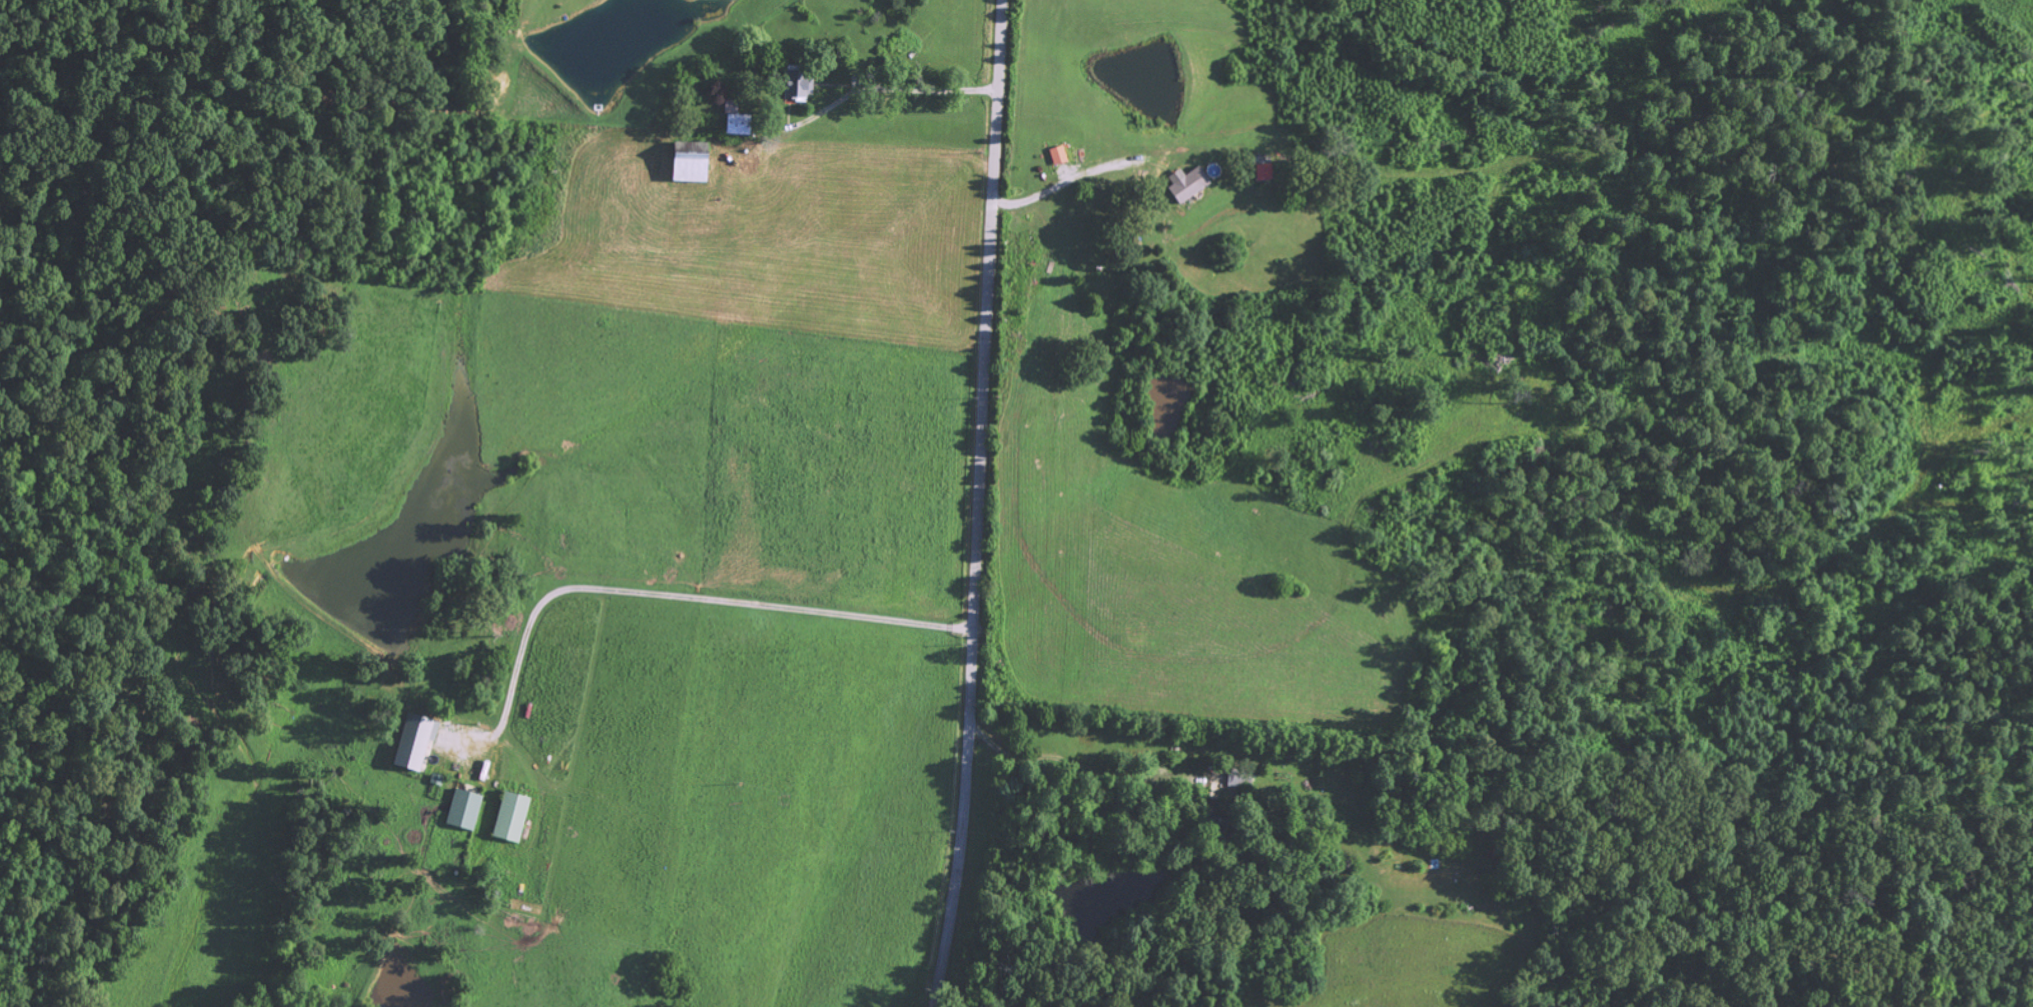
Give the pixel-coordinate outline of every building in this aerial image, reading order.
[(802,100),(803,94),(810,94),(811,71),(781,70),(780,99),(802,100)] [(746,134),(747,114),(722,113),(721,133),(746,134)] [(1052,164),(1065,161),(1061,145),(1048,148),(1052,164)] [(666,181),(701,181),(701,152),(665,153),(666,181)] [(1253,182),(1269,179),(1266,163),(1250,166),(1253,182)] [(1165,187),(1178,204),(1208,181),(1195,164),(1165,187)] [(389,766),(417,772),(425,740),(433,741),(437,721),(401,713),(389,766)] [(442,823),(470,832),(481,796),(453,788),(442,823)] [(528,798),(500,791),(488,837),(516,844),(528,798)]
